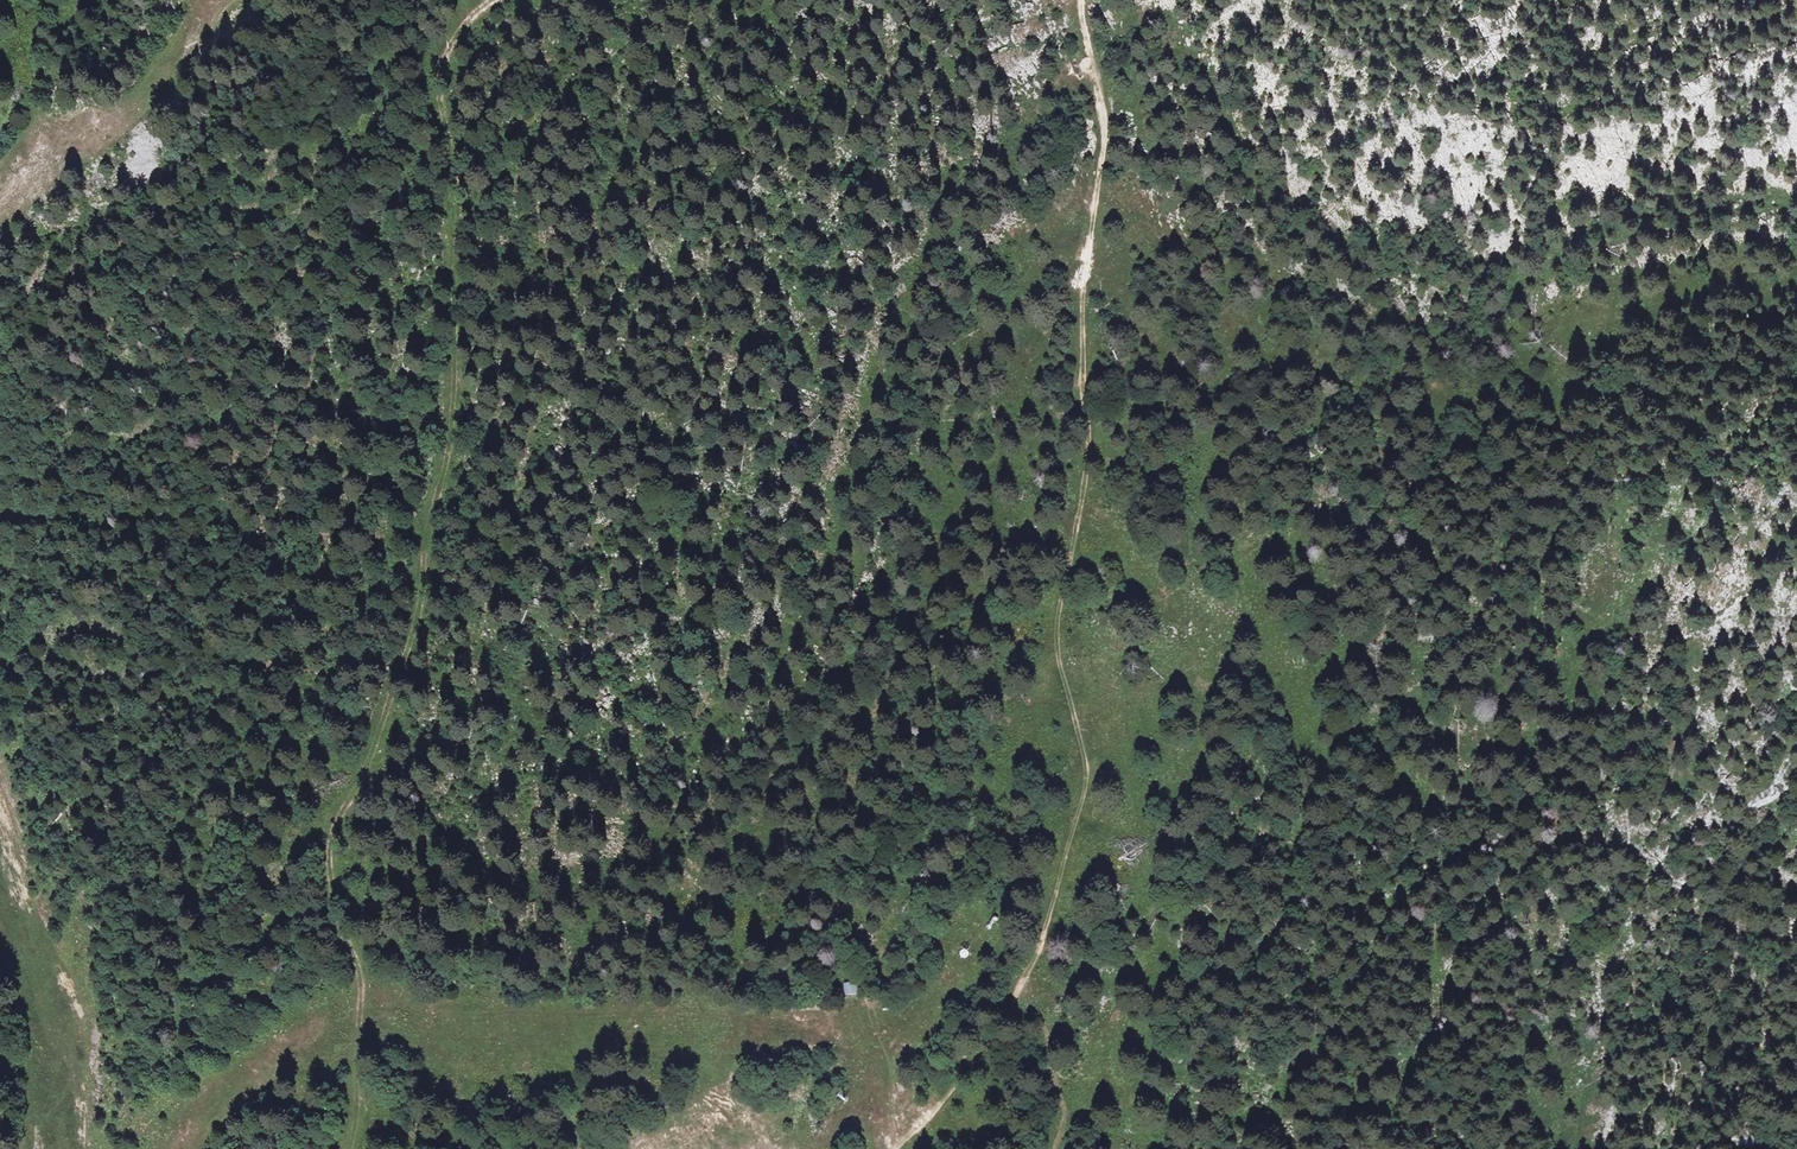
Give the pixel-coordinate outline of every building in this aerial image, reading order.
[(885,1001),(884,1009),(892,1010),(894,1003),(885,1001)]
